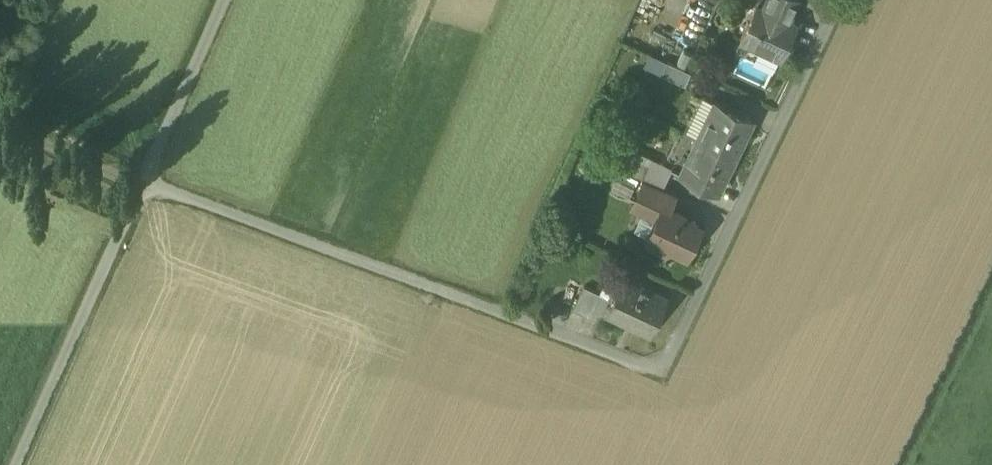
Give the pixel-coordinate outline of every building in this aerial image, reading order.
[(762,7),(755,4),(740,38),(780,57),(796,23),(788,19),(796,0),(765,0),(762,7)] [(690,72),(667,62),(661,74),(684,85),(690,72)] [(751,119),(715,102),(698,138),(734,155),(751,119)] [(698,138),(681,174),(717,191),(734,155),(698,138)] [(648,165),(626,156),(620,169),(642,178),(648,165)] [(644,180),(635,200),(662,212),(666,214),(669,208),(676,193),(644,180)] [(666,214),(662,212),(650,238),(648,243),(660,248),(662,243),(686,255),(699,227),(691,223),(689,218),(669,208),(666,214)] [(666,298),(622,277),(612,299),(606,311),(650,331),(666,298)] [(584,286),(573,308),(587,315),(597,292),(584,286)] [(612,299),(597,292),(587,315),(600,321),(605,310),(606,311),(612,299)]
